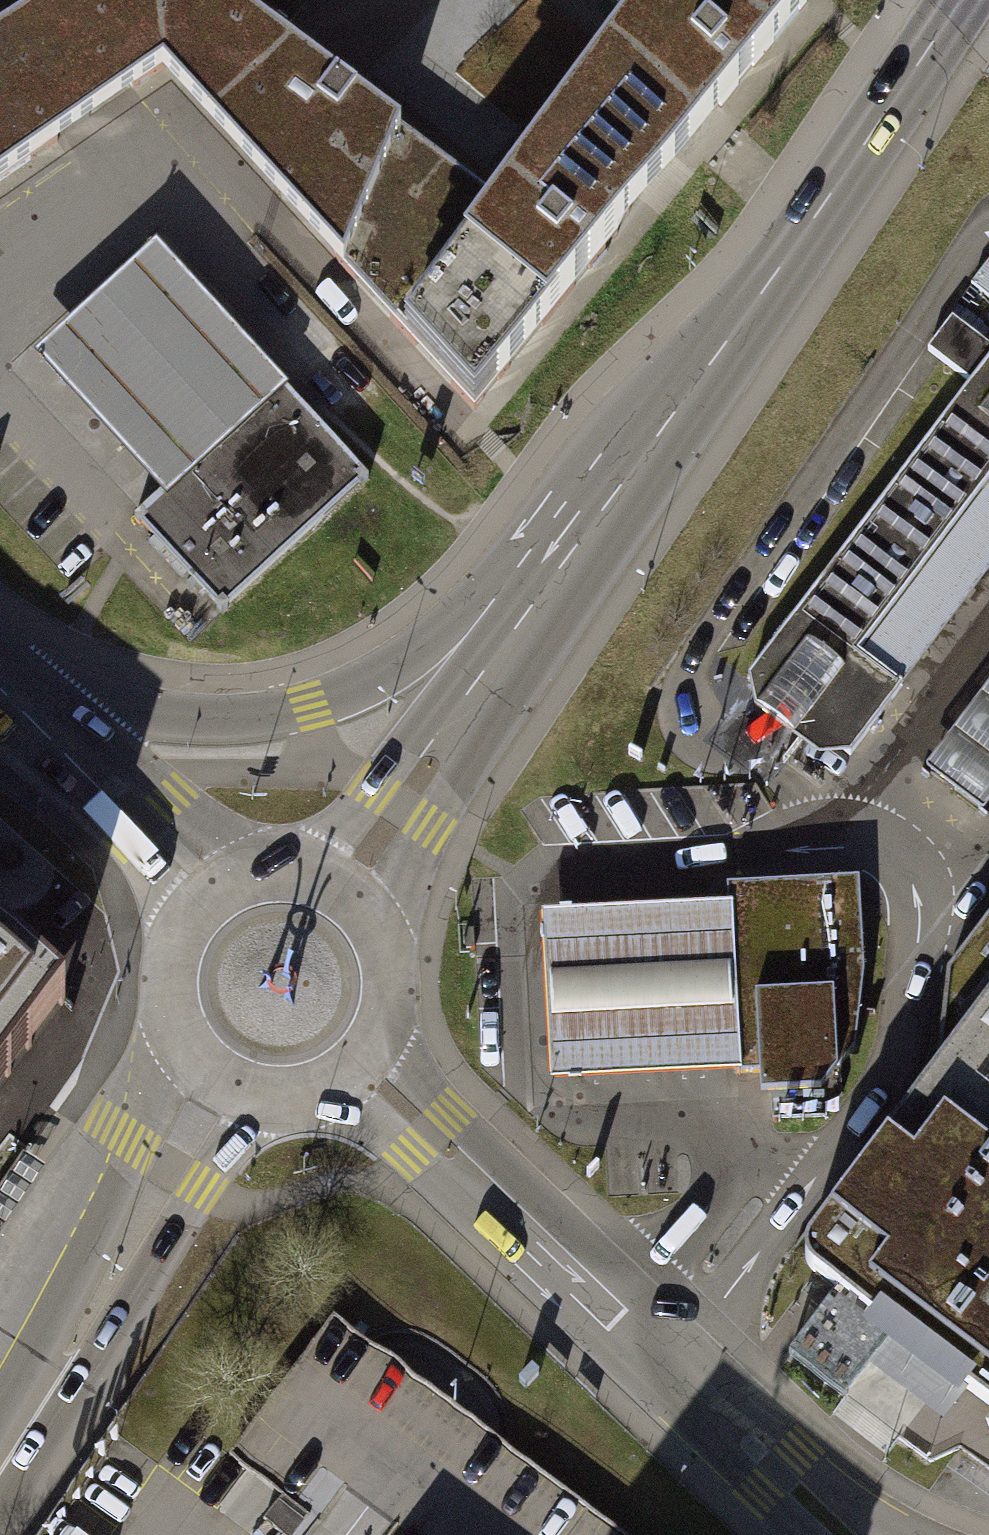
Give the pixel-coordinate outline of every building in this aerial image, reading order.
[(155,64),(345,267),(400,125),(228,0),(53,0),(0,34),(0,172),(155,64)] [(53,0),(0,0),(0,34),(53,0)] [(497,200),(397,331),(473,406),(607,241),(720,102),(803,0),(648,0),(497,200)] [(497,200),(400,125),(345,267),(397,331),(497,200)] [(31,356),(159,495),(281,383),(284,380),(156,242),(31,356)] [(952,317),(927,349),(972,383),(748,677),(751,710),(814,758),(850,755),(988,572),(988,345),(952,317)] [(281,383),(159,495),(133,519),(221,614),(369,478),(281,383)] [(930,771),(980,809),(988,796),(988,693),(930,771)] [(760,1096),(821,1093),(855,1049),(864,970),(859,879),(727,886),(728,904),(737,1073),(759,1072),(760,1096)] [(650,1078),(737,1073),(728,904),(638,908),(540,913),(549,1083),(650,1078)] [(797,1255),(988,1407),(988,921),(945,978),(934,1075),(797,1255)] [(68,1002),(0,942),(0,1092),(68,1002)] [(45,1169),(26,1154),(0,1191),(0,1235),(45,1169)] [(338,1315),(232,1454),(282,1496),(266,1522),(283,1533),(282,1534),(629,1534),(338,1315)]
